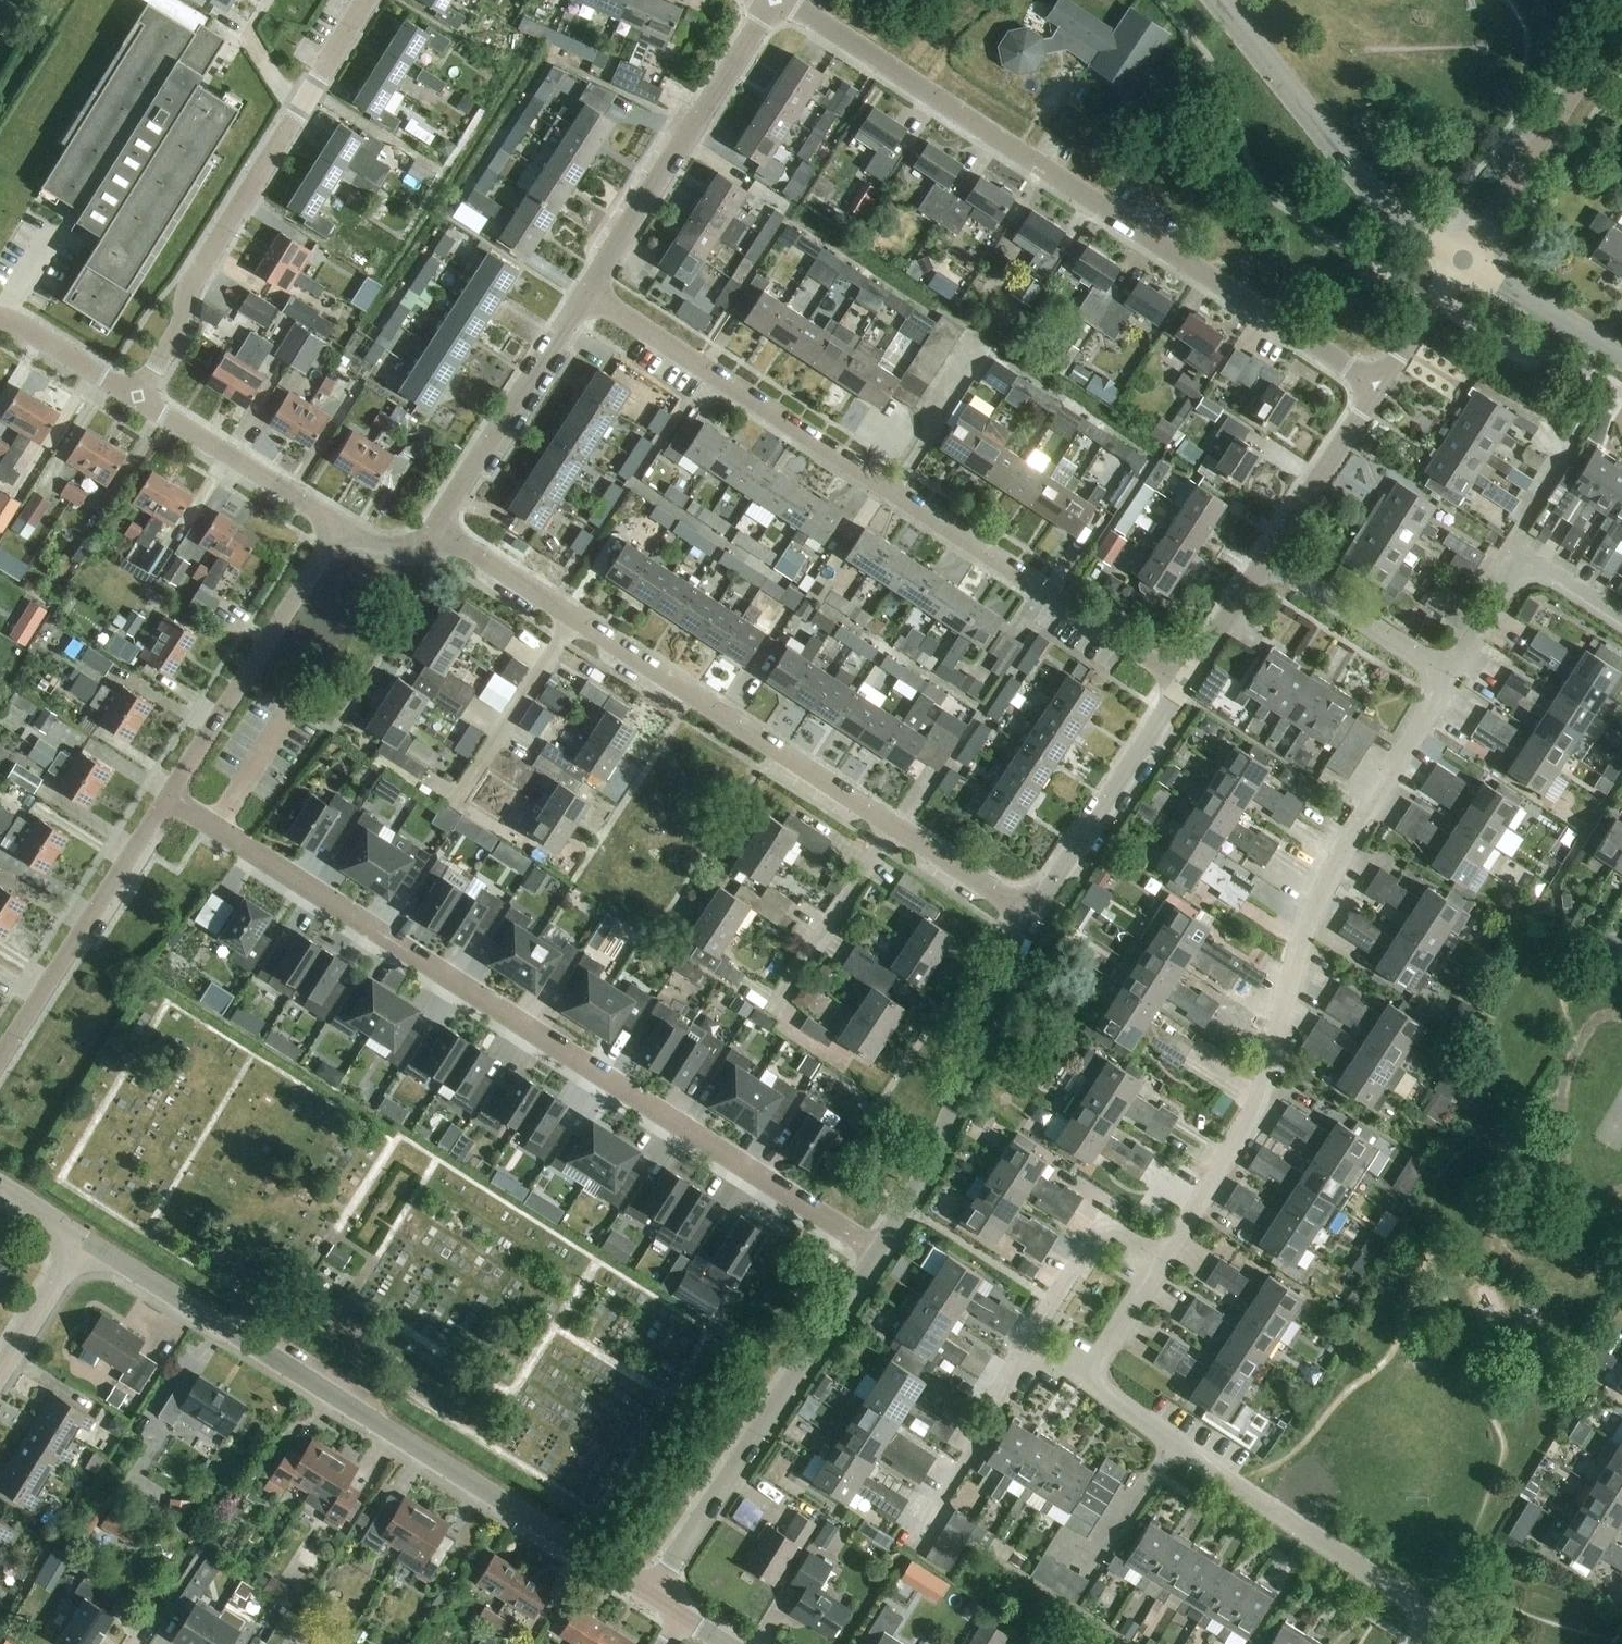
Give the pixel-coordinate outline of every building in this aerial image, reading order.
[(230,0),(211,0),(225,8),(230,0)] [(449,0),(419,0),(418,0),(438,13),(435,18),(456,31),(465,18),(456,13),(445,7),(449,0)] [(599,0),(577,0),(595,8),(599,0)] [(595,8),(619,19),(627,0),(599,0),(595,8)] [(638,41),(629,64),(621,60),(615,74),(611,83),(636,94),(646,71),(638,68),(648,46),(664,53),(683,10),(661,0),(656,0),(643,30),(638,41)] [(656,0),(627,0),(619,19),(636,26),(631,38),(638,41),(643,30),(656,0)] [(1064,0),(1059,0),(1047,18),(1060,26),(1051,39),(1043,40),(1027,29),(1009,32),(998,49),(1003,65),(1018,75),(1035,71),(1046,56),(1069,51),(1083,60),(1083,62),(1130,93),(1168,34),(1130,10),(1115,33),(1064,0)] [(226,93),(222,100),(198,85),(225,40),(199,24),(194,33),(146,3),(121,45),(127,48),(41,188),(81,213),(76,222),(85,228),(91,219),(106,229),(61,301),(110,331),(201,186),(194,182),(243,104),(226,93)] [(687,13),(683,22),(696,28),(700,19),(687,13)] [(557,32),(527,19),(522,31),(551,44),(557,32)] [(388,48),(410,62),(423,42),(434,50),(441,55),(450,42),(428,28),(425,33),(406,20),(388,48)] [(576,55),(581,43),(557,32),(551,44),(576,55)] [(576,55),(593,62),(597,50),(581,43),(576,55)] [(393,90),(410,62),(388,48),(370,76),(393,90)] [(597,50),(593,62),(604,67),(609,55),(597,50)] [(794,56),(779,79),(809,98),(820,106),(825,97),(814,90),(824,75),(794,56)] [(440,95),(446,84),(422,69),(415,79),(440,95)] [(379,111),(393,90),(370,76),(353,104),(372,116),(368,122),(390,136),(399,122),(391,117),(390,118),(379,111)] [(530,100),(541,107),(556,84),(545,77),(530,100)] [(779,79),(765,101),(795,120),(809,98),(779,79)] [(571,127),(601,146),(615,124),(604,117),(612,106),(587,89),(579,101),(585,105),(578,116),(565,107),(558,118),(571,127)] [(835,95),(827,108),(841,117),(850,104),(835,95)] [(1126,114),(1125,116),(1147,130),(1148,128),(1158,111),(1136,97),(1126,114)] [(516,123),(526,130),(541,107),(530,100),(516,123)] [(779,144),(795,120),(765,101),(750,124),(779,144)] [(878,153),(875,158),(866,170),(885,183),(907,150),(897,143),(907,129),(874,107),(854,138),(878,153)] [(812,131),(823,138),(837,116),(826,109),(812,131)] [(501,145),(512,152),(526,130),(516,123),(501,145)] [(770,158),(779,144),(750,124),(734,148),(761,165),(756,173),(776,185),(786,168),(770,158)] [(322,152),(345,167),(358,147),(369,154),(369,155),(376,159),(384,146),(362,132),(359,137),(340,125),(322,152)] [(586,169),(601,146),(571,127),(557,149),(586,169)] [(808,162),(823,138),(812,131),(796,155),(808,162)] [(440,142),(436,149),(446,155),(454,144),(447,140),(440,142)] [(938,223),(962,187),(953,181),(963,166),(930,144),(916,167),(938,182),(919,211),(938,223)] [(487,168),(498,175),(512,152),(501,145),(487,168)] [(571,191),(586,169),(557,149),(542,172),(571,191)] [(328,195),(345,167),(322,152),(305,180),(328,195)] [(801,160),(791,176),(804,185),(815,168),(801,160)] [(408,172),(430,186),(438,175),(415,161),(408,172)] [(484,196),(498,175),(487,168),(473,189),(484,196)] [(557,213),(571,191),(542,172),(527,194),(557,213)] [(382,204),(389,194),(357,173),(350,183),(382,204)] [(718,174),(703,196),(733,216),(732,217),(751,229),(756,221),(738,208),(747,193),(718,174)] [(962,187),(938,223),(959,236),(978,207),(999,222),(1014,199),(1012,198),(1014,196),(1012,192),(1004,187),(1002,187),(1000,190),(982,179),(972,194),(962,187)] [(315,215),(328,195),(305,180),(287,208),(306,220),(303,224),(326,239),(334,226),(326,221),(315,215)] [(865,183),(848,210),(864,221),(881,193),(865,183)] [(484,196),(473,189),(466,200),(506,226),(498,239),(527,258),(542,235),(513,216),(513,215),(484,196)] [(542,235),(557,213),(527,194),(513,215),(513,216),(542,235)] [(703,196),(688,219),(718,238),(732,217),(733,216),(703,196)] [(460,206),(452,217),(463,225),(471,213),(460,206)] [(760,234),(771,241),(786,219),(775,211),(760,234)] [(1610,227),(1614,222),(1600,212),(1590,228),(1604,237),(1589,261),(1621,282),(1621,235),(1610,227)] [(1047,282),(1053,274),(1066,253),(1057,247),(1066,233),(1034,213),(1014,243),(1036,258),(1028,269),(1047,282)] [(703,261),(718,238),(688,219),(674,241),(703,261)] [(793,243),(817,259),(824,249),(800,233),(793,243)] [(280,234),(266,255),(297,274),(298,272),(310,253),(280,234)] [(444,258),(455,241),(443,234),(433,250),(444,258)] [(745,255),(756,262),(771,241),(760,234),(745,255)] [(688,285),(703,261),(674,241),(658,265),(688,285)] [(1097,325),(1120,291),(1111,285),(1120,269),(1088,248),(1074,270),(1096,285),(1078,313),(1097,325)] [(817,259),(840,273),(846,263),(824,249),(817,259)] [(473,277),(503,296),(518,273),(488,254),(473,277)] [(297,274),(266,255),(254,274),(285,293),(293,281),(319,297),(324,288),(312,280),(298,272),(297,274)] [(730,279),(741,286),(756,262),(745,255),(730,279)] [(418,274),(429,281),(440,264),(429,257),(418,274)] [(840,273),(862,288),(869,277),(846,263),(840,273)] [(419,297),(429,281),(418,274),(408,290),(419,297)] [(767,337),(787,306),(764,291),(769,283),(757,275),(734,310),(746,318),(744,321),(767,337)] [(488,320),(503,296),(473,277),(458,300),(488,320)] [(862,288),(884,302),(891,292),(869,277),(862,288)] [(725,309),(741,286),(730,279),(714,302),(725,309)] [(1120,291),(1097,325),(1116,338),(1134,310),(1158,325),(1172,303),(1170,302),(1172,299),(1171,296),(1163,291),(1159,291),(1158,294),(1140,282),(1130,297),(1120,291)] [(250,291),(238,312),(264,328),(277,308),(250,291)] [(908,318),(915,307),(893,293),(886,304),(908,318)] [(309,329),(319,312),(291,295),(281,312),(309,329)] [(216,297),(207,310),(225,322),(234,308),(216,297)] [(472,343),(488,320),(458,300),(443,324),(472,343)] [(388,321),(399,328),(410,310),(399,303),(388,321)] [(789,351),(809,321),(787,306),(767,337),(789,351)] [(915,307),(908,318),(900,331),(923,346),(939,323),(915,307)] [(702,333),(712,317),(702,311),(692,326),(702,333)] [(1206,319),(1199,313),(1195,314),(1194,316),(1191,314),(1180,331),(1170,324),(1164,334),(1173,340),(1176,336),(1178,337),(1179,336),(1193,346),(1184,360),(1208,376),(1222,355),(1214,350),(1223,336),(1205,324),(1207,322),(1206,319)] [(935,328),(958,343),(965,332),(943,317),(935,328)] [(811,365),(839,323),(831,318),(823,330),(809,321),(789,351),(811,365)] [(383,351),(399,328),(388,321),(373,344),(383,351)] [(290,365),(310,333),(294,323),(275,356),(290,365)] [(811,365),(834,380),(862,338),(839,323),(811,365)] [(428,347),(457,366),(472,343),(443,324),(428,347)] [(950,354),(958,343),(935,328),(928,340),(950,354)] [(225,396),(262,338),(252,332),(235,359),(226,353),(206,384),(225,396)] [(310,333),(290,365),(306,375),(326,342),(310,333)] [(262,338),(225,396),(246,409),(266,378),(256,372),(273,345),(262,338)] [(857,395),(876,365),(884,353),(862,338),(834,380),(857,395)] [(943,365),(950,354),(928,340),(921,351),(943,365)] [(1065,342),(1049,367),(1063,376),(1080,351),(1065,342)] [(374,365),(383,351),(373,344),(363,358),(374,365)] [(442,389),(457,366),(428,347),(412,370),(442,389)] [(1251,359),(1237,350),(1221,375),(1234,384),(1237,379),(1263,397),(1251,415),(1274,431),(1296,399),(1278,387),(1286,376),(1254,355),(1251,359)] [(913,362),(936,377),(943,365),(921,351),(913,362)] [(1005,396),(1018,375),(996,361),(983,382),(1005,396)] [(928,388),(936,377),(913,362),(906,374),(928,388)] [(899,385),(901,381),(876,365),(857,395),(882,411),(891,397),(899,385)] [(427,413),(442,389),(412,370),(397,393),(427,413)] [(1086,391),(1093,378),(1080,370),(1072,383),(1086,391)] [(584,394),(616,415),(631,391),(599,371),(584,394)] [(1184,373),(1175,385),(1190,396),(1196,400),(1202,393),(1205,388),(1184,373)] [(921,399),(928,388),(906,374),(901,381),(899,385),(921,399)] [(328,397),(336,383),(325,377),(317,390),(328,397)] [(1034,401),(1041,391),(1019,377),(1013,387),(1034,401)] [(913,412),(921,399),(899,385),(891,397),(913,412)] [(1503,439),(1504,436),(1512,423),(1534,437),(1539,428),(1517,414),(1515,417),(1472,390),(1458,411),(1503,439)] [(20,433),(38,403),(19,391),(1,421),(20,433)] [(1056,414),(1062,405),(1041,391),(1034,401),(1056,414)] [(290,436),(310,405),(290,393),(270,424),(290,436)] [(569,417),(601,438),(616,415),(584,394),(569,417)] [(1194,408),(1214,421),(1222,409),(1202,396),(1194,408)] [(20,433),(0,465),(0,477),(13,485),(21,471),(13,466),(30,439),(40,446),(59,416),(38,403),(20,433)] [(310,405),(290,436),(310,449),(330,418),(310,405)] [(1079,430),(1085,420),(1062,405),(1056,414),(1079,430)] [(373,424),(383,430),(391,417),(381,410),(373,424)] [(658,434),(670,416),(660,410),(648,428),(658,434)] [(1515,443),(1504,436),(1503,439),(1458,411),(1446,431),(1490,458),(1492,455),(1500,443),(1511,450),(1515,443)] [(391,417),(383,430),(393,436),(400,423),(391,417)] [(586,461),(601,438),(569,417),(554,440),(586,461)] [(1239,486),(1260,454),(1242,442),(1250,431),(1229,417),(1216,437),(1231,447),(1220,463),(1208,456),(1197,473),(1213,484),(1220,473),(1239,486)] [(963,463),(982,433),(958,418),(939,448),(963,463)] [(1153,435),(1152,435),(1166,445),(1166,444),(1171,437),(1176,430),(1177,428),(1170,424),(1163,419),(1162,421),(1153,435)] [(1102,445),(1109,435),(1085,420),(1079,430),(1102,445)] [(726,439),(704,425),(695,438),(681,429),(663,456),(681,468),(688,457),(701,466),(694,477),(700,480),(707,469),(726,439)] [(1513,469),(1492,455),(1490,458),(1446,431),(1433,450),(1477,479),(1479,476),(1487,464),(1508,477),(1513,469)] [(85,475),(104,444),(85,432),(65,462),(85,475)] [(354,476),(373,445),(353,432),(334,463),(354,476)] [(984,478),(1004,448),(982,433),(963,463),(984,478)] [(1109,435),(1102,445),(1143,472),(1150,462),(1109,435)] [(630,456),(641,463),(653,444),(642,437),(630,456)] [(2,459),(10,446),(0,439),(0,458),(2,459)] [(731,485),(750,455),(726,439),(707,469),(731,485)] [(539,463),(571,484),(586,461),(554,440),(539,463)] [(1196,469),(1205,455),(1184,442),(1175,456),(1196,469)] [(104,444),(85,475),(105,488),(124,457),(104,444)] [(373,445),(354,476),(374,488),(393,458),(373,445)] [(1007,492),(1026,462),(1004,448),(984,478),(1007,492)] [(1575,495),(1588,503),(1590,505),(1616,464),(1602,455),(1604,452),(1598,448),(1581,474),(1570,467),(1559,485),(1567,490),(1558,504),(1553,513),(1560,517),(1575,495)] [(1490,483),(1479,476),(1477,479),(1433,450),(1420,471),(1430,478),(1426,484),(1460,505),(1473,484),(1484,491),(1481,497),(1512,516),(1520,502),(1490,483)] [(754,500),(773,470),(750,455),(731,485),(754,500)] [(629,482),(641,463),(630,456),(618,475),(629,482)] [(1621,499),(1621,463),(1618,461),(1616,464),(1590,505),(1588,503),(1580,515),(1587,520),(1595,508),(1607,516),(1610,518),(1621,499)] [(1007,492),(1030,507),(1049,477),(1055,467),(1047,462),(1041,472),(1026,462),(1007,492)] [(1146,484),(1156,490),(1171,469),(1160,462),(1146,484)] [(556,507),(571,484),(539,463),(524,486),(556,507)] [(1532,481),(1513,469),(1508,477),(1506,480),(1525,493),(1532,481)] [(777,515),(796,485),(773,470),(754,500),(777,515)] [(133,503),(152,515),(153,516),(171,485),(152,473),(133,503)] [(1109,503),(1120,510),(1138,482),(1127,475),(1109,503)] [(1049,477),(1030,507),(1051,521),(1071,492),(1078,482),(1070,476),(1063,487),(1049,477)] [(70,500),(78,487),(67,481),(60,493),(70,500)] [(1423,530),(1422,532),(1434,539),(1438,532),(1427,525),(1437,509),(1393,481),(1379,502),(1423,530)] [(600,502),(611,509),(622,490),(612,483),(600,502)] [(1130,507),(1141,514),(1156,490),(1146,484),(1130,507)] [(153,516),(152,515),(135,542),(150,551),(142,565),(159,576),(174,552),(160,544),(162,541),(155,536),(163,522),(172,528),(191,498),(171,485),(153,516)] [(682,507),(688,497),(670,485),(664,495),(682,507)] [(796,485),(777,515),(799,529),(793,539),(819,500),(796,485)] [(1182,507),(1212,527),(1227,505),(1197,485),(1182,507)] [(541,530),(556,507),(524,486),(509,509),(541,530)] [(1071,492),(1051,521),(1075,537),(1104,492),(1096,486),(1086,501),(1071,492)] [(78,487),(70,500),(81,506),(88,493),(78,487)] [(21,514),(35,524),(51,501),(36,491),(21,514)] [(1,536),(2,533),(19,505),(0,494),(0,535),(1,536)] [(1621,525),(1621,499),(1610,518),(1607,516),(1600,527),(1608,532),(1616,521),(1621,525)] [(819,500),(793,539),(802,546),(809,536),(823,545),(843,515),(819,500)] [(705,522),(711,513),(692,501),(686,510),(705,522)] [(599,527),(611,509),(600,502),(589,521),(599,527)] [(1414,544),(1422,532),(1423,530),(1379,502),(1366,522),(1410,550),(1408,553),(1420,560),(1425,552),(1414,544)] [(668,529),(675,518),(656,506),(649,517),(668,529)] [(1125,537),(1141,514),(1130,507),(1115,530),(1125,537)] [(1197,550),(1212,527),(1182,507),(1166,531),(1197,550)] [(711,513),(705,522),(725,535),(731,525),(711,513)] [(219,557),(238,527),(217,514),(198,544),(219,557)] [(691,544),(698,533),(679,521),(672,531),(691,544)] [(136,540),(143,528),(133,522),(125,533),(136,540)] [(1401,564),(1408,553),(1410,550),(1366,522),(1353,542),(1397,571),(1396,573),(1407,580),(1412,572),(1401,564)] [(1488,522),(1485,526),(1500,535),(1503,531),(1488,522)] [(1574,525),(1561,545),(1573,553),(1585,533),(1574,525)] [(238,527),(219,557),(189,606),(209,619),(221,601),(212,595),(215,591),(213,589),(229,564),(239,570),(258,539),(238,527)] [(867,575),(887,544),(864,529),(844,559),(867,575)] [(582,553),(592,537),(582,530),(571,547),(582,553)] [(751,552),(757,542),(738,530),(732,540),(751,552)] [(1546,544),(1552,535),(1543,530),(1538,538),(1546,544)] [(1110,567),(1128,542),(1111,531),(1094,556),(1110,567)] [(1182,573),(1197,550),(1166,531),(1152,553),(1182,573)] [(1442,545),(1459,556),(1478,568),(1486,555),(1450,532),(1442,545)] [(698,533),(691,544),(710,556),(717,546),(698,533)] [(1602,570),(1615,549),(1602,541),(1589,561),(1602,570)] [(84,542),(73,558),(82,564),(93,547),(84,542)] [(757,542),(751,552),(770,564),(776,555),(757,542)] [(1388,585),(1396,573),(1397,571),(1353,542),(1340,563),(1384,591),(1383,593),(1394,600),(1399,592),(1388,585)] [(628,591),(649,559),(626,544),(605,576),(628,591)] [(890,590),(910,560),(887,544),(867,575),(890,590)] [(1602,570),(1611,576),(1621,560),(1621,554),(1615,549),(1602,570)] [(737,574),(744,563),(725,551),(718,562),(737,574)] [(1166,596),(1182,573),(1152,553),(1136,576),(1142,580),(1138,585),(1140,591),(1148,596),(1154,595),(1157,590),(1166,596)] [(176,586),(191,563),(178,555),(163,577),(176,586)] [(1471,580),(1478,568),(1459,556),(1451,567),(1471,580)] [(793,579),(799,570),(780,557),(774,567),(793,579)] [(652,606),(672,574),(649,559),(628,591),(652,606)] [(910,560),(890,590),(913,605),(933,575),(910,560)] [(203,583),(211,570),(200,563),(192,576),(203,583)] [(744,563),(737,574),(755,586),(762,575),(744,563)] [(672,574),(652,606),(675,621),(695,589),(699,582),(691,576),(686,583),(672,574)] [(936,620),(956,590),(933,575),(913,605),(936,620)] [(808,576),(800,589),(808,594),(809,592),(816,582),(808,576)] [(779,601),(786,590),(766,578),(759,589),(779,601)] [(1426,593),(1430,595),(1436,585),(1426,580),(1421,588),(1427,592),(1426,593)] [(1431,596),(1452,609),(1459,597),(1438,584),(1431,596)] [(698,636),(719,604),(695,589),(675,621),(698,636)] [(843,613),(850,603),(830,590),(824,601),(843,613)] [(956,590),(936,620),(960,635),(979,605),(956,590)] [(1446,618),(1452,609),(1431,596),(1426,606),(1446,618)] [(807,622),(817,607),(804,600),(795,614),(807,622)] [(430,631),(460,650),(472,631),(504,652),(515,635),(466,603),(458,614),(446,606),(430,631)] [(698,636),(721,651),(742,620),(741,619),(719,604),(698,636)] [(979,605),(960,635),(935,673),(959,688),(966,677),(953,669),(970,642),(982,650),(1002,620),(979,605)] [(866,628),(873,617),(854,606),(847,616),(866,628)] [(125,619),(139,628),(145,618),(132,610),(125,619)] [(742,620),(721,651),(744,666),(765,635),(750,625),(756,617),(746,611),(741,619),(742,620)] [(829,635),(836,623),(818,612),(811,623),(829,635)] [(1427,614),(1422,622),(1434,629),(1439,621),(1427,614)] [(152,637),(183,657),(195,637),(165,617),(152,637)] [(873,617),(866,628),(885,640),(891,629),(873,617)] [(133,637),(139,628),(125,619),(119,629),(133,637)] [(34,630),(18,621),(9,636),(25,645),(34,630)] [(851,649),(858,638),(839,625),(832,636),(851,649)] [(443,675),(460,650),(430,631),(414,656),(426,664),(419,675),(467,706),(474,695),(443,675)] [(913,656),(919,647),(899,635),(894,644),(913,656)] [(117,636),(108,649),(131,664),(139,651),(117,636)] [(170,677),(183,657),(152,637),(139,658),(170,677)] [(810,664),(823,644),(812,637),(799,657),(787,649),(766,681),(789,696),(810,664)] [(858,638),(851,649),(870,661),(877,650),(858,638)] [(1012,639),(991,671),(1001,678),(1022,646),(1012,639)] [(1606,694),(1614,700),(1615,699),(1621,688),(1621,675),(1619,673),(1621,668),(1621,659),(1601,645),(1593,657),(1585,651),(1577,664),(1564,656),(1568,650),(1554,641),(1546,654),(1606,694)] [(105,675),(113,662),(88,646),(80,659),(105,675)] [(919,647),(913,656),(932,669),(938,660),(919,647)] [(1264,707),(1293,662),(1273,649),(1244,693),(1241,691),(1234,703),(1242,708),(1249,697),(1261,705),(1264,707)] [(1039,657),(1028,651),(1017,669),(1028,676),(1039,657)] [(1593,714),(1606,694),(1546,654),(1539,665),(1566,682),(1560,692),(1593,714)] [(898,679),(905,669),(886,656),(879,666),(898,679)] [(514,659),(502,678),(516,687),(528,668),(514,659)] [(1283,719),(1313,675),(1293,662),(1264,707),(1261,705),(1254,716),(1262,721),(1269,710),(1282,718),(1283,719)] [(812,711),(833,679),(810,664),(789,696),(812,711)] [(1078,665),(1071,676),(1079,681),(1086,670),(1078,665)] [(70,677),(76,681),(96,694),(102,684),(76,668),(70,677)] [(918,691),(925,681),(905,669),(898,679),(918,691)] [(1593,714),(1560,692),(1551,705),(1527,690),(1531,685),(1513,673),(1505,686),(1523,697),(1580,735),(1593,714)] [(459,719),(467,706),(419,675),(411,687),(399,679),(383,704),(412,723),(428,699),(459,719)] [(1304,733),(1334,688),(1313,675),(1283,719),(1282,718),(1275,729),(1282,733),(1289,723),(1301,731),(1304,733)] [(1100,697),(1070,677),(1068,676),(1053,700),(1084,720),(1100,697)] [(1205,676),(1193,693),(1206,702),(1217,685),(1205,676)] [(966,677),(959,688),(974,698),(982,688),(966,677)] [(999,696),(1010,703),(1022,685),(1011,678),(999,696)] [(833,679),(812,711),(835,726),(856,694),(833,679)] [(590,737),(620,756),(637,731),(621,720),(629,709),(587,680),(579,692),(607,711),(590,737)] [(89,704),(96,694),(76,681),(70,691),(89,704)] [(904,770),(914,755),(938,771),(958,740),(934,725),(925,739),(914,732),(933,702),(939,706),(946,695),(928,683),(902,724),(881,756),(904,770)] [(96,695),(140,724),(152,706),(122,687),(116,696),(102,687),(96,695)] [(1356,720),(1357,719),(1352,716),(1356,710),(1350,706),(1353,701),(1334,688),(1304,733),(1301,731),(1284,757),(1292,763),(1309,736),(1324,746),(1326,744),(1336,751),(1340,744),(1348,732),(1356,720)] [(858,741),(879,709),(856,694),(835,726),(858,741)] [(129,742),(140,724),(96,695),(90,704),(105,714),(99,723),(129,742)] [(999,721),(1010,703),(999,696),(988,714),(999,721)] [(1580,735),(1523,697),(1517,707),(1540,722),(1533,732),(1567,755),(1580,735)] [(1069,743),(1084,720),(1053,700),(1038,723),(1069,743)] [(406,733),(412,723),(383,704),(366,729),(385,741),(377,752),(420,780),(427,768),(405,753),(412,743),(409,735),(406,733)] [(46,708),(34,726),(45,733),(57,715),(46,708)] [(879,709),(858,741),(881,756),(902,724),(879,709)] [(1567,755),(1533,732),(1525,745),(1502,730),(1504,727),(1486,715),(1479,726),(1497,737),(1554,775),(1567,755)] [(1348,732),(1370,746),(1378,734),(1356,720),(1348,732)] [(969,742),(981,749),(993,730),(981,723),(969,742)] [(1054,767),(1069,743),(1038,723),(1022,746),(1054,767)] [(1542,795),(1554,775),(1497,737),(1479,726),(1471,738),(1493,752),(1496,748),(1516,761),(1508,774),(1542,795)] [(1275,730),(1270,737),(1279,743),(1284,735),(1275,729),(1275,730)] [(1362,758),(1370,746),(1348,732),(1340,744),(1362,758)] [(33,747),(54,760),(60,751),(39,737),(33,747)] [(604,780),(620,756),(590,737),(575,761),(547,742),(539,753),(583,782),(590,771),(604,780)] [(471,762),(479,751),(465,742),(458,753),(471,762)] [(969,768),(981,749),(969,742),(957,761),(969,768)] [(1221,769),(1297,818),(1306,805),(1287,793),(1284,798),(1262,783),(1269,771),(1273,765),(1268,762),(1271,757),(1253,745),(1246,756),(1226,743),(1212,763),(1221,769)] [(1354,770),(1362,758),(1340,744),(1336,751),(1333,756),(1354,770)] [(1007,769),(1038,790),(1054,767),(1022,746),(1007,769)] [(48,770),(54,760),(33,747),(27,757),(48,770)] [(54,762),(98,790),(110,772),(80,752),(74,762),(61,753),(54,762)] [(544,809),(573,828),(589,803),(575,794),(582,783),(539,754),(532,765),(549,776),(540,790),(551,797),(544,809)] [(1347,780),(1354,770),(1333,756),(1326,766),(1347,780)] [(1621,766),(1609,759),(1602,770),(1613,778),(1621,766)] [(86,809),(98,790),(54,762),(49,771),(56,775),(63,780),(57,790),(86,809)] [(34,795),(43,780),(17,763),(7,778),(34,795)] [(1439,764),(1429,779),(1432,781),(1447,791),(1504,828),(1518,807),(1494,792),(1493,791),(1483,785),(1476,797),(1465,790),(1469,784),(1439,764)] [(1023,813),(1038,790),(1007,769),(992,792),(1023,813)] [(1289,831),(1297,818),(1221,769),(1208,789),(1243,812),(1250,801),(1272,816),(1270,819),(1289,831)] [(949,795),(961,776),(951,770),(939,789),(949,795)] [(403,786),(383,774),(374,789),(394,801),(403,786)] [(1463,817),(1456,826),(1491,848),(1504,828),(1447,791),(1432,781),(1429,779),(1422,790),(1463,817)] [(496,815),(513,790),(502,783),(486,808),(496,815)] [(1500,784),(1494,792),(1518,807),(1523,799),(1500,784)] [(1235,824),(1243,812),(1208,789),(1194,810),(1252,847),(1270,859),(1277,849),(1259,837),(1257,839),(1235,824)] [(1008,836),(1023,813),(992,792),(977,815),(1008,836)] [(339,836),(357,808),(336,795),(329,806),(313,796),(289,834),(314,850),(328,829),(339,836)] [(1158,808),(1145,799),(1137,810),(1151,819),(1158,808)] [(56,856),(67,838),(38,819),(32,828),(0,807),(0,820),(56,856)] [(557,853),(573,828),(544,809),(527,834),(557,853)] [(1194,810),(1181,830),(1217,853),(1224,841),(1246,856),(1252,847),(1194,810)] [(366,883),(390,845),(377,837),(384,826),(364,813),(346,840),(357,847),(343,869),(366,883)] [(750,841),(780,861),(793,841),(820,859),(831,843),(789,815),(781,827),(766,817),(750,841)] [(518,842),(524,831),(500,817),(493,828),(518,842)] [(0,820),(0,832),(21,846),(15,856),(44,874),(56,856),(0,820)] [(1616,820),(1594,855),(1614,868),(1621,854),(1621,824),(1616,820)] [(1491,848),(1456,826),(1449,838),(1426,822),(1420,831),(1478,868),(1491,848)] [(1169,850),(1226,888),(1231,879),(1209,865),(1217,853),(1181,830),(1169,850)] [(1478,868),(1420,831),(1415,839),(1438,854),(1430,866),(1464,889),(1478,868)] [(764,886),(780,861),(750,841),(733,866),(764,886)] [(502,842),(493,855),(508,865),(517,851),(502,842)] [(390,845),(366,883),(389,898),(403,876),(413,883),(431,856),(411,843),(404,854),(390,845)] [(1220,896),(1226,888),(1169,850),(1155,871),(1171,881),(1187,891),(1190,893),(1198,882),(1220,896)] [(1614,868),(1621,873),(1621,854),(1614,868)] [(414,916),(439,932),(465,892),(451,884),(458,873),(438,860),(416,893),(425,899),(414,916)] [(1390,895),(1448,932),(1448,931),(1457,936),(1469,917),(1466,915),(1445,901),(1427,890),(1419,902),(1396,886),(1399,881),(1381,869),(1372,883),(1390,895)] [(1102,872),(1094,884),(1103,890),(1111,878),(1102,872)] [(837,897),(846,882),(835,875),(826,891),(837,897)] [(1187,891),(1171,881),(1166,888),(1182,898),(1187,891)] [(907,944),(937,963),(953,939),(932,925),(940,913),(897,885),(890,897),(924,919),(907,944)] [(784,915),(760,899),(741,886),(734,898),(719,888),(703,913),(733,932),(750,906),(778,924),(784,915)] [(14,922),(25,904),(0,887),(0,913),(14,922)] [(760,899),(784,915),(791,904),(767,888),(760,899)] [(465,892),(439,932),(463,948),(475,930),(483,935),(504,903),(484,890),(477,901),(465,892)] [(1445,901),(1466,915),(1472,906),(1450,892),(1445,901)] [(1408,918),(1400,931),(1434,953),(1448,932),(1390,895),(1385,903),(1408,918)] [(1526,899),(1520,906),(1529,912),(1534,904),(1526,899)] [(238,949),(231,960),(252,973),(271,942),(260,935),(272,917),(245,900),(221,938),(238,949)] [(1165,901),(1151,922),(1240,979),(1248,966),(1215,945),(1212,949),(1201,943),(1209,930),(1165,901)] [(1082,925),(1093,910),(1082,903),(1071,918),(1082,925)] [(513,978),(537,939),(524,931),(531,920),(511,907),(493,935),(504,941),(490,963),(513,978)] [(1579,907),(1574,916),(1580,919),(1585,910),(1579,907)] [(1512,908),(1503,922),(1516,931),(1526,916),(1512,908)] [(0,913),(0,939),(2,941),(14,922),(0,913)] [(217,935),(223,927),(202,913),(196,922),(217,935)] [(731,960),(720,952),(733,932),(703,913),(686,938),(698,946),(691,957),(713,972),(720,960),(728,965),(731,960)] [(1148,948),(1183,971),(1191,960),(1213,974),(1210,978),(1232,992),(1240,979),(1151,922),(1138,941),(1148,948)] [(1421,973),(1364,935),(1345,924),(1338,936),(1368,956),(1371,952),(1382,959),(1374,971),(1416,999),(1430,978),(1421,973)] [(1607,946),(1615,932),(1606,925),(1597,940),(1607,946)] [(1369,927),(1364,935),(1421,973),(1434,953),(1400,931),(1393,942),(1369,927)] [(1497,948),(1504,937),(1495,931),(1488,942),(1497,948)] [(285,980),(298,988),(323,947),(299,932),(287,950),(278,945),(257,978),(278,991),(285,980)] [(540,936),(513,979),(535,994),(549,972),(560,979),(578,952),(567,944),(562,951),(540,936)] [(937,963),(907,944),(899,939),(883,963),(856,945),(848,956),(892,986),(899,975),(920,989),(937,963)] [(323,947),(298,988),(311,997),(304,1007),(325,1020),(345,988),(335,981),(347,963),(323,947)] [(1176,983),(1183,971),(1148,948),(1135,968),(1193,1005),(1212,1018),(1220,1006),(1201,993),(1198,998),(1176,983)] [(587,1025),(611,987),(598,978),(605,967),(585,954),(568,982),(578,989),(564,1010),(587,1025)] [(884,998),(892,986),(848,956),(840,969),(872,990),(856,1015),(889,1036),(905,1011),(884,998)] [(708,993),(716,981),(710,977),(682,959),(674,971),(708,993)] [(736,987),(744,975),(720,960),(713,972),(736,987)] [(823,966),(817,974),(825,979),(831,971),(823,966)] [(1122,989),(1157,1011),(1165,1000),(1187,1014),(1193,1005),(1135,968),(1122,989)] [(372,1035),(400,992),(372,974),(364,985),(358,981),(331,1023),(351,1036),(358,1025),(372,1035)] [(1388,983),(1374,974),(1371,980),(1385,989),(1388,983)] [(814,1004),(824,987),(811,979),(801,997),(814,1004)] [(212,982),(200,1001),(223,1016),(235,997),(212,982)] [(611,987),(587,1025),(610,1040),(624,1018),(634,1025),(652,997),(632,984),(625,995),(611,987)] [(1343,986),(1334,999),(1409,1047),(1426,1020),(1405,1006),(1400,1014),(1386,1006),(1379,1018),(1356,1003),(1360,996),(1343,986)] [(1470,986),(1463,997),(1473,1003),(1480,993),(1470,986)] [(1149,1023),(1157,1011),(1122,989),(1109,1009),(1167,1046),(1186,1059),(1194,1047),(1174,1034),(1172,1038),(1149,1023)] [(426,1010),(400,992),(372,1035),(395,1049),(387,1060),(398,1067),(419,1034),(413,1030),(426,1010)] [(736,996),(729,1007),(746,1018),(753,1007),(736,996)] [(1396,1068),(1409,1047),(1334,999),(1325,1014),(1352,1031),(1356,1026),(1369,1034),(1361,1046),(1396,1068)] [(660,1073),(686,1033),(689,1028),(675,1019),(678,1014),(659,1001),(634,1040),(642,1046),(636,1057),(660,1073)] [(265,1029),(271,1017),(247,1003),(241,1015),(265,1029)] [(1138,1039),(1162,1054),(1167,1046),(1109,1009),(1096,1029),(1130,1051),(1138,1039)] [(871,1063),(889,1036),(856,1015),(838,1041),(871,1063)] [(800,1030),(828,1049),(836,1037),(808,1019),(800,1030)] [(706,1075),(726,1044),(692,1023),(689,1028),(686,1033),(660,1073),(685,1088),(697,1069),(706,1075)] [(432,1074),(444,1082),(470,1042),(445,1026),(434,1044),(424,1038),(403,1071),(425,1085),(432,1074)] [(274,1038),(303,1055),(310,1044),(281,1027),(274,1038)] [(1378,1113),(1391,1093),(1328,1053),(1307,1039),(1299,1052),(1317,1063),(1319,1059),(1343,1075),(1336,1087),(1378,1113)] [(470,1042),(444,1082),(458,1090),(450,1102),(470,1115),(491,1081),(483,1076),(495,1058),(470,1042)] [(1334,1044),(1328,1053),(1383,1088),(1391,1093),(1404,1073),(1396,1068),(1361,1046),(1354,1057),(1334,1044)] [(709,1106),(733,1121),(760,1079),(746,1070),(752,1062),(732,1049),(711,1082),(720,1087),(709,1106)] [(808,1056),(800,1070),(811,1077),(820,1063),(808,1056)] [(1107,1063),(1095,1083),(1153,1120),(1158,1111),(1134,1096),(1142,1084),(1107,1063)] [(1464,1083),(1469,1075),(1454,1065),(1448,1073),(1464,1083)] [(505,1121),(518,1129),(543,1089),(519,1073),(508,1092),(498,1085),(477,1118),(498,1132),(505,1121)] [(1082,1102),(1116,1124),(1124,1113),(1147,1128),(1153,1120),(1095,1083),(1087,1078),(1074,1097),(1082,1102)] [(760,1079),(733,1121),(758,1137),(769,1119),(778,1125),(799,1092),(779,1079),(773,1088),(760,1079)] [(1441,1081),(1434,1092),(1451,1103),(1458,1092),(1441,1081)] [(543,1089),(518,1129),(532,1138),(524,1149),(544,1162),(565,1128),(557,1123),(569,1105),(543,1089)] [(1451,1103),(1434,1092),(1421,1112),(1438,1123),(1451,1103)] [(798,1135),(787,1153),(812,1170),(840,1127),(822,1116),(828,1107),(808,1094),(786,1128),(798,1135)] [(1071,1095),(1058,1115),(1069,1122),(1127,1160),(1145,1172),(1152,1160),(1135,1149),(1133,1152),(1109,1137),(1116,1124),(1082,1102),(1074,1097),(1071,1095)] [(386,1098),(378,1109),(385,1114),(393,1102),(386,1098)] [(986,1110),(976,1123),(987,1131),(997,1118),(986,1110)] [(1069,1122),(1058,1115),(1045,1135),(1057,1142),(1056,1143),(1060,1146),(1056,1153),(1074,1165),(1079,1158),(1090,1165),(1098,1153),(1122,1169),(1127,1160),(1069,1122)] [(1300,1129),(1281,1116),(1268,1136),(1287,1148),(1294,1137),(1317,1152),(1310,1163),(1345,1186),(1353,1191),(1366,1171),(1358,1166),(1300,1129)] [(1305,1120),(1300,1129),(1358,1166),(1366,1171),(1379,1151),(1371,1146),(1336,1123),(1328,1135),(1305,1120)] [(592,1176),(616,1137),(593,1123),(583,1139),(572,1133),(551,1165),(562,1172),(569,1161),(592,1176)] [(444,1135),(439,1143),(450,1150),(455,1142),(444,1135)] [(1047,1164),(1031,1153),(1035,1146),(1018,1135),(1013,1142),(1000,1162),(1076,1211),(1084,1199),(1065,1187),(1063,1191),(1039,1176),(1047,1164)] [(639,1152),(616,1137),(592,1176),(605,1184),(598,1195),(618,1208),(639,1175),(628,1169),(639,1152)] [(1340,1211),(1353,1191),(1345,1186),(1310,1163),(1302,1175),(1279,1161),(1274,1169),(1332,1206),(1340,1211)] [(1068,1224),(1076,1211),(1000,1162),(987,1182),(1021,1204),(1028,1193),(1042,1202),(1040,1206),(1068,1224)] [(651,1215),(665,1223),(690,1183),(666,1167),(654,1185),(645,1179),(624,1212),(645,1225),(651,1215)] [(1284,1203),(1319,1226),(1327,1231),(1340,1211),(1332,1206),(1274,1169),(1268,1177),(1291,1192),(1284,1203)] [(1013,1216),(1021,1204),(987,1182),(974,1202),(1031,1239),(1049,1251),(1057,1238),(1039,1227),(1036,1231),(1013,1216)] [(690,1183),(665,1223),(678,1232),(671,1242),(691,1255),(712,1222),(703,1217),(715,1199),(690,1183)] [(1404,1184),(1399,1191),(1407,1196),(1412,1189),(1404,1184)] [(519,1185),(512,1196),(521,1201),(528,1191),(519,1185)] [(523,1203),(534,1210),(541,1199),(530,1192),(523,1203)] [(1248,1209),(1306,1247),(1319,1226),(1284,1203),(1276,1216),(1253,1201),(1248,1209)] [(1041,1265),(1049,1251),(1031,1239),(974,1202),(961,1223),(994,1245),(1002,1233),(1025,1248),(1022,1253),(1041,1265)] [(1293,1266),(1306,1247),(1248,1209),(1243,1217),(1266,1232),(1258,1244),(1275,1255),(1293,1266)] [(712,1258),(701,1275),(721,1288),(731,1271),(739,1276),(767,1232),(741,1215),(713,1259),(712,1258)] [(613,1230),(601,1250),(611,1257),(624,1237),(613,1230)] [(343,1270),(352,1258),(335,1246),(326,1258),(343,1270)] [(936,1278),(994,1315),(999,1307),(975,1292),(983,1279),(949,1257),(936,1278)] [(16,1269),(5,1263),(0,1271),(0,1296),(16,1269)] [(896,1265),(890,1274),(899,1280),(905,1271),(896,1265)] [(1033,1280),(1037,1273),(1027,1266),(1022,1273),(1033,1280)] [(674,1293),(673,1294),(710,1317),(723,1296),(686,1273),(679,1285),(674,1293)] [(1344,1273),(1338,1282),(1349,1289),(1355,1280),(1344,1273)] [(1237,1274),(1232,1283),(1290,1320),(1303,1300),(1268,1277),(1260,1289),(1237,1274)] [(1290,1320),(1232,1283),(1220,1275),(1211,1288),(1223,1296),(1227,1290),(1250,1305),(1242,1317),(1277,1340),(1290,1320)] [(674,1293),(679,1285),(668,1278),(663,1287),(674,1293)] [(976,1318),(987,1325),(988,1323),(994,1315),(936,1278),(923,1298),(957,1320),(965,1308),(978,1317),(976,1318)] [(949,1332),(957,1320),(923,1298),(910,1318),(967,1354),(972,1347),(949,1332)] [(1277,1340),(1242,1317),(1234,1329),(1221,1321),(1223,1318),(1196,1300),(1189,1311),(1264,1360),(1277,1340)] [(1001,1304),(999,1307),(994,1315),(1011,1326),(1018,1315),(1001,1304)] [(1251,1380),(1264,1360),(1189,1311),(1180,1324),(1197,1336),(1201,1330),(1224,1345),(1216,1357),(1251,1380)] [(94,1368),(101,1357),(125,1371),(119,1380),(139,1393),(158,1364),(138,1351),(144,1341),(102,1315),(83,1345),(86,1347),(79,1358),(94,1368)] [(988,1323),(987,1325),(1005,1336),(1006,1335),(1011,1326),(994,1315),(988,1323)] [(961,1364),(967,1354),(910,1318),(897,1338),(902,1342),(896,1351),(923,1369),(930,1373),(943,1353),(961,1364)] [(1606,1336),(1600,1345),(1608,1350),(1613,1341),(1606,1336)] [(1251,1380),(1216,1357),(1208,1369),(1185,1354),(1187,1351),(1170,1339),(1162,1351),(1237,1400),(1251,1380)] [(941,1410),(918,1395),(926,1382),(918,1377),(923,1369),(896,1351),(891,1359),(893,1361),(879,1382),(936,1419),(941,1410)] [(1244,1405),(1237,1400),(1162,1351),(1153,1365),(1171,1376),(1175,1371),(1198,1386),(1190,1398),(1231,1425),(1244,1405)] [(1324,1358),(1320,1365),(1325,1368),(1330,1361),(1324,1358)] [(962,1364),(961,1381),(976,1381),(977,1364),(962,1364)] [(242,1414),(247,1405),(200,1375),(184,1400),(173,1393),(158,1417),(172,1425),(177,1418),(196,1430),(200,1422),(227,1439),(232,1431),(236,1434),(247,1417),(242,1414)] [(930,1427),(936,1419),(879,1382),(866,1402),(899,1423),(907,1412),(930,1427)] [(968,1398),(973,1389),(963,1384),(958,1392),(968,1398)] [(117,1410),(127,1396),(115,1388),(105,1402),(117,1410)] [(39,1416),(71,1436),(78,1425),(88,1431),(96,1419),(54,1392),(39,1416)] [(866,1402),(853,1421),(911,1459),(916,1451),(919,1448),(894,1431),(899,1423),(866,1402)] [(64,1448),(71,1436),(39,1416),(24,1439),(67,1466),(74,1454),(64,1448)] [(114,1417),(107,1429),(119,1436),(126,1425),(114,1417)] [(1008,1476),(1035,1432),(1015,1419),(988,1462),(986,1460),(978,1473),(986,1478),(993,1467),(1005,1474),(1008,1476)] [(1279,1420),(1276,1425),(1283,1429),(1286,1425),(1279,1420)] [(891,1464),(903,1472),(911,1459),(853,1421),(839,1442),(873,1464),(881,1451),(894,1459),(891,1464)] [(1611,1440),(1620,1445),(1621,1447),(1621,1423),(1611,1440)] [(1013,1479),(1026,1487),(1029,1489),(1057,1445),(1035,1432),(1008,1476),(1005,1474),(991,1497),(999,1502),(1013,1479)] [(60,1477),(67,1466),(24,1439),(10,1463),(42,1483),(50,1471),(60,1477)] [(1611,1440),(1610,1441),(1608,1440),(1596,1458),(1607,1465),(1607,1466),(1621,1475),(1621,1447),(1620,1445),(1611,1440)] [(313,1493),(337,1455),(316,1442),(305,1458),(291,1449),(272,1479),(287,1488),(292,1480),(313,1493)] [(866,1475),(873,1464),(839,1442),(826,1462),(883,1499),(889,1490),(866,1475)] [(1049,1502),(1077,1457),(1057,1445),(1029,1489),(1026,1487),(1012,1510),(1020,1515),(1034,1492),(1046,1500),(1049,1502)] [(936,1459),(919,1448),(916,1451),(911,1459),(928,1470),(933,1462),(936,1459)] [(359,1469),(337,1455),(313,1493),(307,1501),(329,1515),(327,1519),(340,1527),(345,1519),(357,1499),(361,1493),(349,1486),(359,1469)] [(1049,1502),(1046,1500),(1039,1511),(1046,1516),(1053,1505),(1069,1514),(1097,1470),(1077,1457),(1049,1502)] [(911,1459),(903,1472),(920,1483),(928,1470),(911,1459)] [(1098,1471),(1120,1484),(1127,1473),(1105,1459),(1098,1471)] [(878,1507),(883,1499),(826,1462),(813,1483),(846,1505),(855,1492),(878,1507)] [(42,1483),(10,1463),(0,1479),(0,1489),(38,1513),(45,1501),(35,1494),(42,1483)] [(1607,1466),(1595,1486),(1621,1503),(1621,1475),(1607,1466)] [(930,1469),(916,1493),(935,1504),(950,1480),(930,1469)] [(72,1470),(64,1482),(75,1490),(83,1478),(72,1470)] [(1113,1495),(1120,1484),(1098,1471),(1091,1482),(1113,1495)] [(720,1490),(733,1502),(743,1493),(730,1480),(720,1490)] [(1106,1507),(1113,1495),(1091,1482),(1084,1493),(1106,1507)] [(1527,1482),(1520,1494),(1531,1501),(1538,1489),(1527,1482)] [(1595,1486),(1582,1506),(1616,1529),(1621,1519),(1621,1503),(1595,1486)] [(251,1492),(246,1499),(254,1504),(259,1497),(251,1492)] [(1077,1504),(1099,1518),(1106,1507),(1084,1493),(1077,1504)] [(357,1499),(345,1519),(351,1522),(363,1503),(357,1499)] [(404,1550),(428,1513),(407,1500),(392,1522),(380,1514),(362,1542),(380,1553),(388,1540),(404,1550)] [(1092,1529),(1099,1518),(1077,1504),(1070,1515),(1092,1529)] [(129,1547),(143,1524),(114,1506),(100,1529),(129,1547)] [(1569,1527),(1621,1560),(1621,1548),(1609,1540),(1616,1529),(1582,1506),(1569,1527)] [(948,1523),(970,1536),(977,1525),(955,1511),(948,1523)] [(404,1550),(398,1559),(432,1581),(447,1557),(435,1549),(449,1527),(428,1513),(404,1550)] [(87,1550),(102,1533),(81,1514),(66,1532),(87,1550)] [(168,1514),(166,1529),(188,1532),(190,1517),(168,1514)] [(363,1515),(357,1524),(364,1528),(370,1519),(363,1515)] [(800,1548),(814,1526),(797,1515),(783,1536),(767,1526),(759,1539),(763,1542),(746,1568),(773,1585),(797,1546),(800,1548)] [(1085,1540),(1092,1529),(1070,1515),(1063,1527),(1085,1540)] [(3,1539),(13,1545),(20,1533),(0,1520),(0,1543),(3,1539)] [(1156,1526),(1158,1524),(1152,1520),(1126,1563),(1115,1557),(1108,1569),(1123,1578),(1130,1567),(1143,1575),(1146,1577),(1171,1535),(1156,1526)] [(1521,1541),(1528,1530),(1515,1522),(1508,1533),(1521,1541)] [(826,1552),(840,1530),(828,1523),(814,1545),(826,1552)] [(963,1548),(970,1536),(948,1523),(941,1535),(963,1548)] [(1569,1527),(1556,1548),(1573,1558),(1591,1570),(1599,1557),(1621,1572),(1621,1560),(1569,1527)] [(879,1530),(872,1541),(886,1550),(893,1540),(879,1530)] [(1166,1590),(1193,1545),(1173,1533),(1171,1535),(1146,1577),(1143,1575),(1136,1586),(1144,1591),(1151,1580),(1163,1588),(1166,1590)] [(933,1547),(955,1560),(963,1548),(941,1535),(933,1547)] [(1187,1602),(1213,1558),(1193,1545),(1166,1590),(1163,1588),(1156,1599),(1164,1604),(1171,1592),(1184,1600),(1187,1602)] [(948,1572),(955,1560),(933,1547),(926,1559),(948,1572)] [(55,1549),(47,1564),(61,1572),(70,1558),(55,1549)] [(1014,1554),(1009,1562),(1019,1568),(1024,1560),(1014,1554)] [(1042,1583),(1056,1561),(1045,1554),(1031,1576),(1042,1583)] [(830,1639),(848,1611),(817,1590),(831,1568),(810,1555),(791,1584),(805,1592),(791,1614),(830,1639)] [(477,1583),(506,1601),(523,1574),(495,1556),(477,1583)] [(1186,1614),(1192,1605),(1205,1613),(1208,1615),(1233,1573),(1218,1564),(1220,1561),(1213,1558),(1187,1602),(1184,1600),(1177,1612),(1185,1616),(1186,1614)] [(1573,1558),(1569,1565),(1586,1576),(1591,1570),(1573,1558)] [(1056,1561),(1042,1583),(1053,1590),(1067,1568),(1056,1561)] [(20,1566),(14,1576),(22,1581),(28,1571),(20,1566)] [(1064,1597),(1078,1575),(1067,1568),(1053,1590),(1064,1597)] [(1228,1628),(1255,1583),(1234,1570),(1233,1573),(1208,1615),(1205,1613),(1198,1625),(1205,1629),(1212,1617),(1225,1625),(1228,1628)] [(163,1571),(155,1590),(172,1598),(181,1579),(163,1571)] [(534,1619),(551,1592),(523,1574),(506,1601),(534,1619)] [(266,1588),(270,1581),(261,1575),(256,1582),(266,1588)] [(1078,1575),(1064,1597),(1075,1604),(1089,1582),(1078,1575)] [(114,1616),(99,1606),(107,1593),(83,1578),(68,1601),(78,1607),(57,1642),(61,1643),(96,1643),(114,1616)] [(221,1613),(201,1600),(207,1590),(192,1580),(174,1607),(188,1616),(174,1639),(181,1643),(202,1643),(221,1613)] [(1218,1637),(1225,1642),(1233,1630),(1249,1640),(1274,1598),(1258,1589),(1260,1586),(1255,1583),(1228,1628),(1225,1625),(1218,1637)] [(1104,1595),(1119,1604),(1126,1592),(1111,1584),(1104,1595)] [(1614,1599),(1613,1600),(1621,1606),(1621,1585),(1614,1599)] [(444,1587),(431,1606),(438,1611),(451,1592),(444,1587)] [(297,1610),(305,1598),(293,1590),(285,1603),(297,1610)] [(245,1591),(239,1604),(259,1614),(266,1600),(245,1591)] [(974,1600),(968,1608),(979,1615),(984,1606),(974,1600)] [(605,1626),(576,1608),(559,1635),(573,1643),(593,1643),(605,1626)] [(890,1639),(902,1619),(884,1608),(867,1634),(879,1642),(878,1643),(898,1643),(890,1639)] [(496,1617),(484,1610),(477,1622),(489,1629),(496,1617)] [(202,1643),(232,1643),(233,1643),(235,1643),(247,1643),(258,1627),(246,1620),(242,1626),(221,1613),(202,1643)] [(496,1617),(489,1629),(501,1636),(508,1624),(496,1617)] [(1132,1640),(1140,1628),(1127,1620),(1119,1632),(1132,1640)] [(1175,1621),(1166,1632),(1179,1642),(1187,1631),(1175,1621)] [(1008,1638),(982,1622),(968,1643),(1004,1643),(1008,1638)] [(1305,1635),(1284,1622),(1271,1643),(1299,1643),(1305,1635)] [(634,1643),(605,1626),(593,1643),(634,1643)] [(1475,1643),(1495,1643),(1496,1642),(1480,1631),(1472,1642),(1475,1643)] [(477,1643),(494,1643),(496,1640),(485,1633),(477,1643)] [(1305,1635),(1299,1643),(1320,1643),(1305,1635)]
